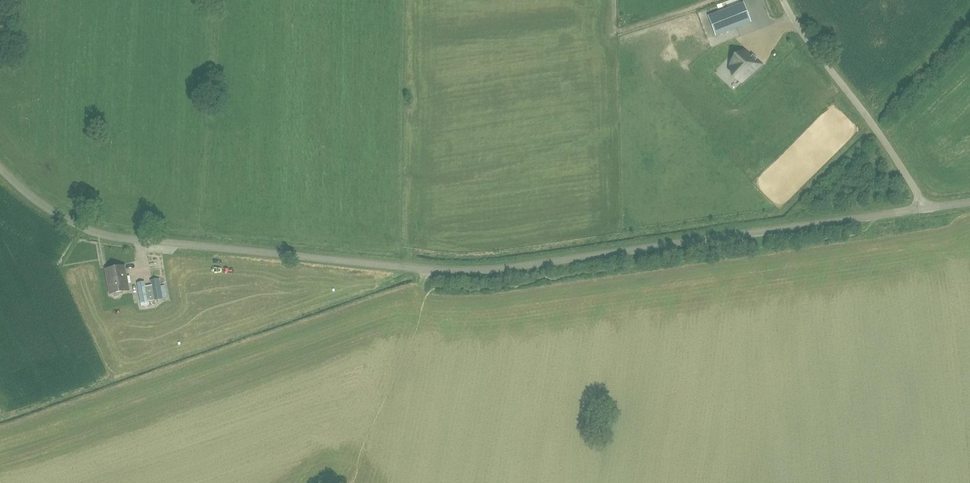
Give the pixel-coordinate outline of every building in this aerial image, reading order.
[(737,27),(730,9),(708,17),(716,35),(737,27)] [(728,64),(730,72),(742,82),(762,63),(744,47),(733,48),(728,64)] [(105,269),(108,283),(110,294),(129,291),(124,266),(121,266),(121,265),(119,263),(115,264),(114,266),(114,268),(105,269)] [(140,303),(148,302),(145,282),(137,283),(140,303)] [(154,300),(163,299),(161,289),(152,290),(154,300)]
